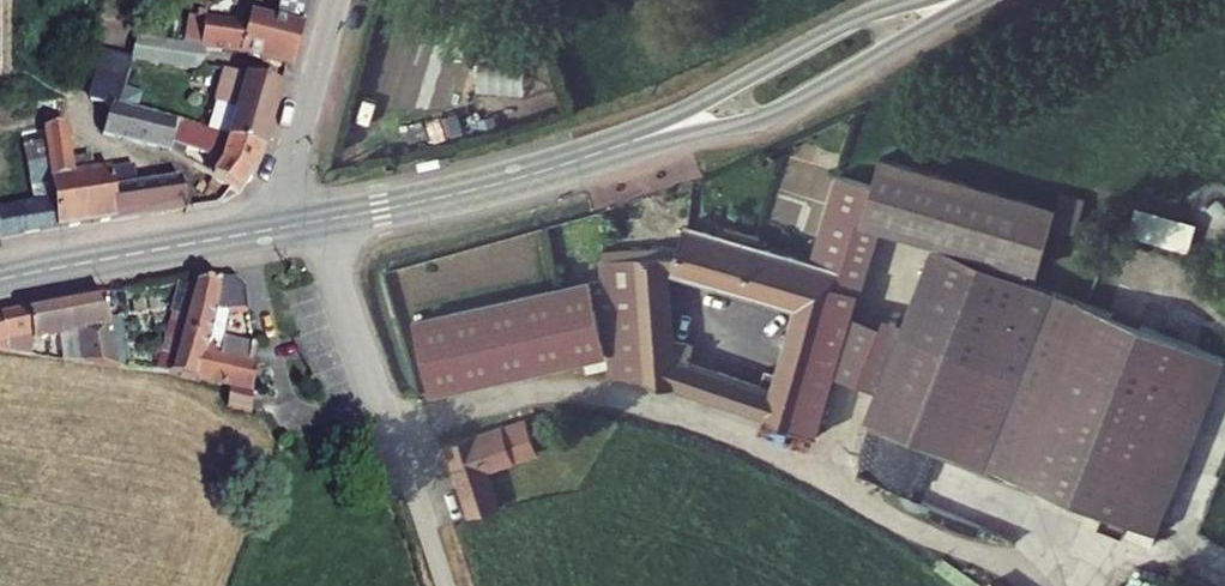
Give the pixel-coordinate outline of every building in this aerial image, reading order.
[(278,22),(302,25),(308,0),(284,0),(278,22)] [(384,6),(371,89),(464,104),(471,65),(462,64),(469,20),(384,6)] [(292,66),(302,25),(278,22),(249,18),(239,60),(292,66)] [(118,114),(199,134),(210,137),(224,140),(272,152),(286,90),(127,62),(123,87),(118,114)] [(118,114),(123,87),(90,83),(88,107),(118,114)] [(42,136),(55,205),(61,238),(65,237),(193,214),(187,183),(115,196),(111,176),(72,183),(63,132),(42,136)] [(210,137),(199,134),(184,171),(194,175),(210,137)] [(268,166),(272,152),(224,140),(216,160),(228,165),(219,188),(248,204),(268,166)] [(24,143),(27,182),(47,181),(43,141),(24,143)] [(1042,211),(864,154),(851,186),(840,222),(867,230),(1021,278),(1042,211)] [(851,186),(822,178),(797,262),(817,268),(812,286),(847,298),(867,230),(840,222),(851,186)] [(4,247),(61,238),(55,205),(1,215),(4,247)] [(812,286),(817,268),(797,262),(665,223),(654,260),(649,276),(657,278),(783,315),(794,280),(812,286)] [(1146,541),(1214,364),(927,254),(859,431),(1146,541)] [(649,276),(654,260),(591,261),(592,356),(594,383),(637,382),(637,359),(658,359),(657,278),(649,276)] [(235,384),(251,344),(198,328),(204,308),(242,302),(237,280),(226,272),(183,278),(152,375),(235,384)] [(801,437),(847,298),(812,286),(794,280),(783,315),(757,392),(748,420),(801,437)] [(592,356),(575,281),(401,321),(418,396),(592,356)] [(105,295),(0,310),(0,338),(76,327),(80,362),(113,369),(105,295)] [(594,383),(592,356),(573,361),(572,380),(594,383)] [(748,420),(757,392),(658,359),(637,359),(637,382),(748,420)] [(235,384),(206,381),(205,402),(228,403),(235,384)] [(415,432),(435,506),(466,495),(455,454),(505,440),(496,410),(415,432)]
